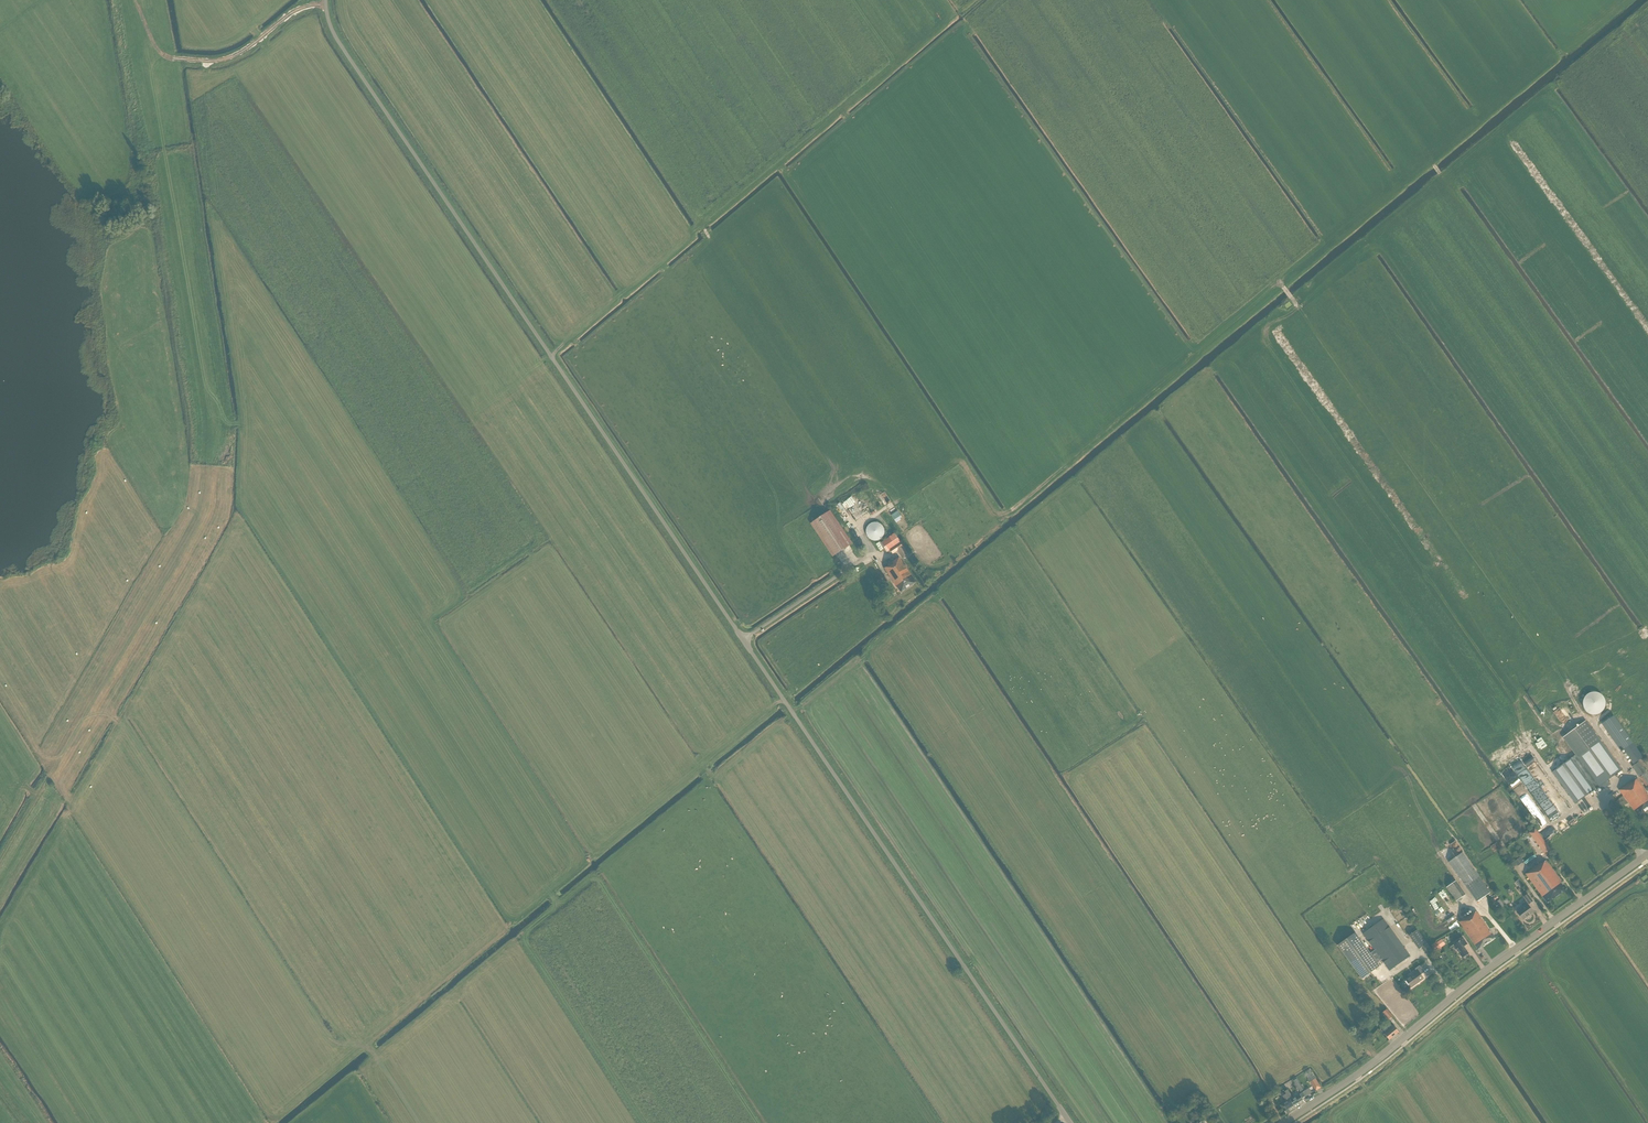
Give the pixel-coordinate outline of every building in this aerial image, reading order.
[(1436,164),(1432,166),(1438,174),(1442,171),(1436,164)] [(881,488),(884,485),(878,478),(875,480),(881,488)] [(867,493),(850,502),(852,505),(853,504),(859,516),(860,515),(862,517),(868,514),(864,508),(872,504),(867,493)] [(810,524),(832,557),(852,544),(830,511),(810,524)] [(892,516),(896,523),(901,520),(900,518),(902,517),(898,512),(892,516)] [(884,532),(884,531),(884,529),(883,527),(882,526),(881,524),(879,523),(878,523),(876,522),(874,523),(872,523),(871,524),(869,525),(868,526),(867,528),(866,529),(866,531),(866,533),(866,535),(867,536),(868,538),(870,539),(871,540),(873,541),(875,541),(876,541),(878,541),(880,540),(881,539),(883,537),(884,536),(884,534),(884,532)] [(904,547),(895,534),(881,543),(887,552),(890,550),(893,554),(898,551),(903,558),(909,554),(904,547)] [(898,588),(901,593),(916,582),(899,557),(888,565),(889,566),(885,568),(894,583),(895,583),(898,588)] [(1560,707),(1554,710),(1561,720),(1567,717),(1560,707)] [(1613,716),(1602,724),(1621,751),(1632,743),(1613,716)] [(1621,770),(1585,721),(1563,737),(1576,755),(1554,771),(1577,803),(1599,787),(1602,791),(1611,784),(1608,780),(1621,770)] [(1643,758),(1633,743),(1623,749),(1633,764),(1643,758)] [(1632,767),(1646,786),(1647,785),(1647,775),(1638,762),(1632,767)] [(1619,790),(1639,817),(1647,811),(1647,795),(1645,791),(1645,790),(1637,779),(1632,782),(1631,781),(1619,790)] [(1548,851),(1541,840),(1535,844),(1543,855),(1548,851)] [(1492,846),(1494,852),(1500,850),(1498,844),(1492,846)] [(1450,859),(1456,853),(1450,846),(1444,852),(1450,859)] [(1490,893),(1462,853),(1449,862),(1477,902),(1490,893)] [(1515,861),(1520,865),(1524,860),(1519,856),(1515,861)] [(1541,864),(1541,863),(1526,874),(1547,903),(1567,889),(1546,860),(1541,864)] [(1465,895),(1456,881),(1446,887),(1456,901),(1465,895)] [(1448,909),(1454,906),(1444,889),(1439,892),(1448,909)] [(1529,904),(1533,901),(1528,894),(1524,897),(1526,901),(1521,905),(1523,908),(1517,912),(1523,920),(1533,912),(1528,905),(1529,904)] [(1472,913),(1459,922),(1478,950),(1495,938),(1477,911),(1473,914),(1472,913)] [(1450,918),(1448,914),(1439,918),(1440,922),(1450,918)] [(1379,966),(1372,955),(1376,952),(1389,971),(1410,956),(1384,919),(1363,934),(1358,937),(1355,933),(1338,946),(1362,979),(1379,966)] [(1417,930),(1409,936),(1419,949),(1427,943),(1417,930)] [(1467,944),(1462,937),(1457,941),(1458,942),(1454,945),(1462,958),(1469,954),(1464,946),(1467,944)] [(1437,943),(1440,948),(1445,945),(1441,940),(1437,943)] [(1416,961),(1412,964),(1415,969),(1417,972),(1406,980),(1411,987),(1423,978),(1421,975),(1424,972),(1420,966),(1416,961)] [(1383,1012),(1382,1011),(1379,1014),(1380,1015),(1382,1013),(1388,1020),(1393,1016),(1387,1009),(1383,1012)] [(1394,1026),(1393,1027),(1390,1024),(1390,1025),(1388,1023),(1383,1027),(1384,1029),(1383,1030),(1386,1033),(1385,1034),(1389,1040),(1399,1032),(1394,1026)] [(1293,1080),(1300,1091),(1304,1088),(1297,1078),(1293,1080)] [(1310,1082),(1316,1091),(1321,1087),(1316,1078),(1310,1082)] [(1295,1108),(1300,1105),(1295,1097),(1292,1098),(1291,1096),(1291,1095),(1288,1090),(1284,1092),(1286,1094),(1295,1108)] [(1304,1102),(1302,1098),(1305,1096),(1306,1097),(1308,1095),(1305,1090),(1302,1092),(1302,1091),(1299,1093),(1300,1095),(1295,1097),(1300,1105),(1304,1102)] [(1282,1096),(1285,1101),(1287,1100),(1288,1101),(1281,1106),(1283,1109),(1286,1114),(1295,1108),(1286,1094),(1282,1096)] [(1265,1101),(1270,1108),(1274,1106),(1269,1098),(1265,1101)]
